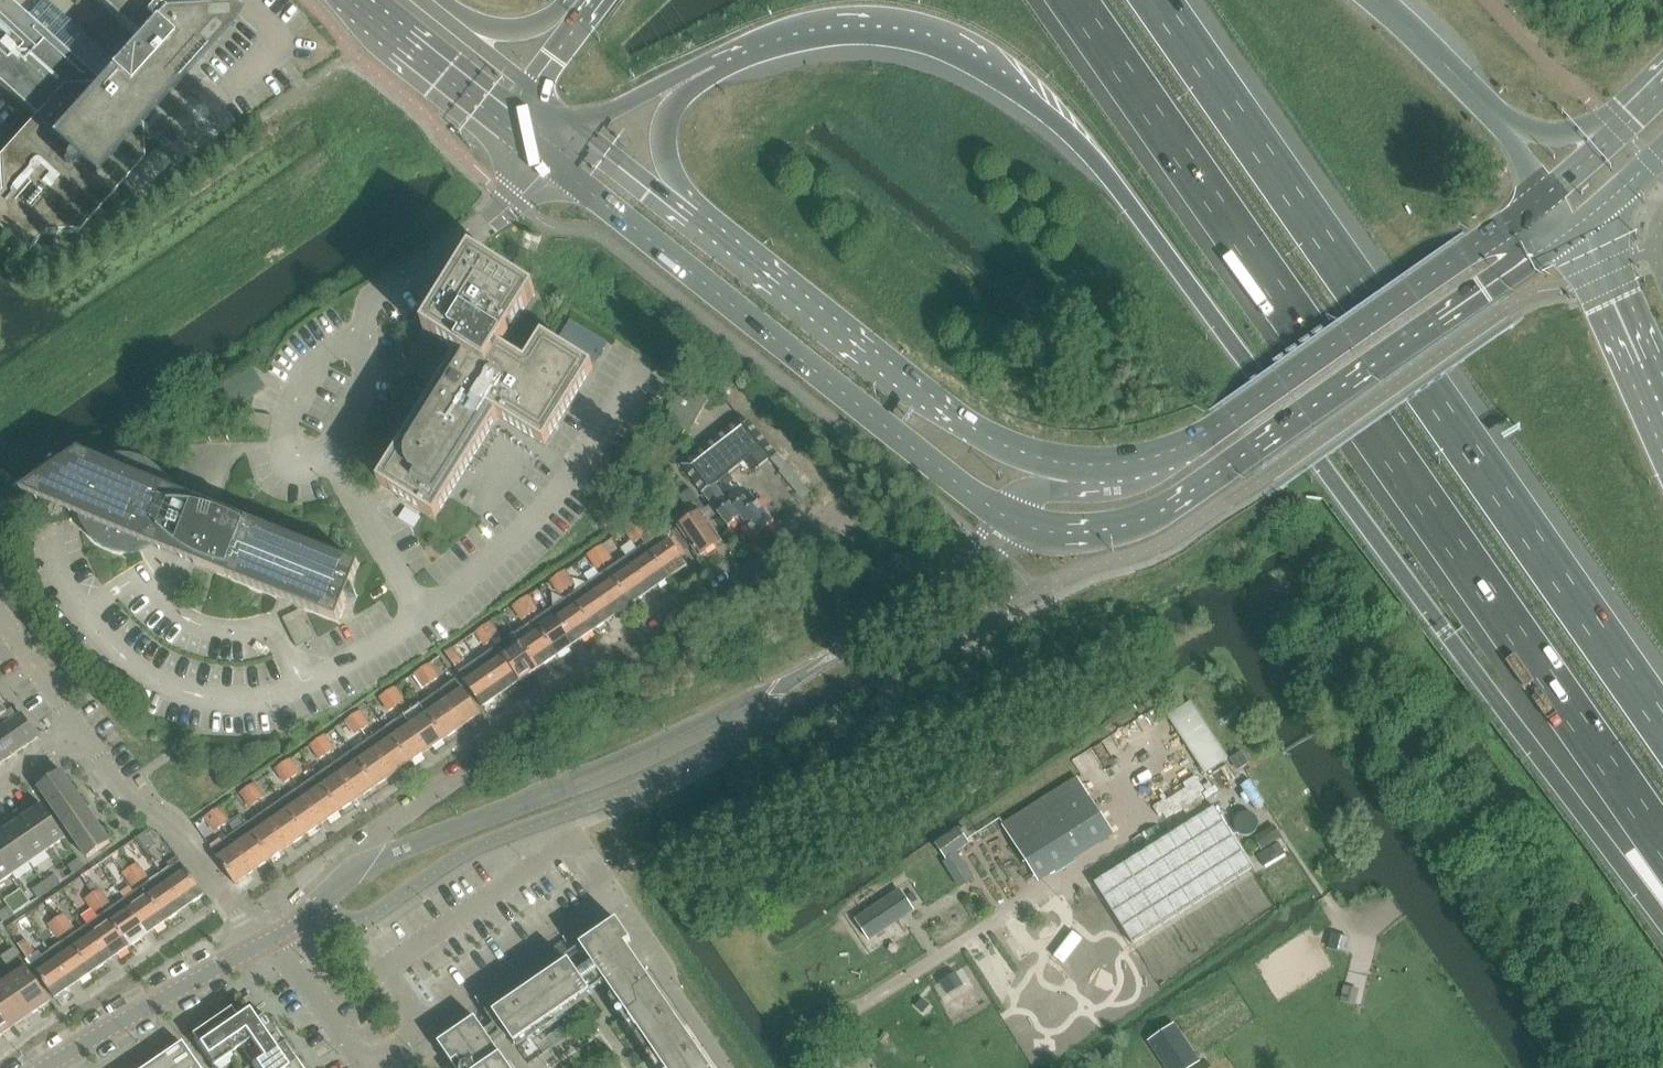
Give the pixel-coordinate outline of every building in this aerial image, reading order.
[(34,119),(0,156),(0,234),(4,238),(10,243),(17,248),(22,251),(27,253),(44,235),(77,233),(142,161),(140,128),(204,57),(235,22),(236,21),(237,20),(237,19),(237,17),(236,16),(235,15),(234,13),(233,13),(231,13),(160,16),(159,16),(159,7),(169,7),(175,0),(0,0),(0,89),(34,119)] [(503,351),(536,297),(473,257),(424,335),(458,356),(378,483),(435,519),(492,428),(484,424),(491,413),(545,448),(594,370),(543,339),(527,366),(503,351)] [(571,321),(559,340),(561,341),(596,363),(604,350),(608,344),(571,321)] [(682,386),(662,417),(689,434),(709,403),(682,386)] [(756,538),(774,523),(751,494),(733,509),(730,505),(716,485),(745,462),(753,472),(776,455),(748,422),(741,421),(684,466),(718,515),(728,528),(737,521),(742,527),(745,525),(756,538)] [(50,476),(23,495),(80,518),(80,520),(82,523),(83,526),(84,529),(86,531),(88,534),(91,538),(96,542),(99,544),(102,546),(104,547),(109,549),(114,551),(119,552),(123,553),(127,553),(131,553),(135,552),(141,550),(146,549),(151,546),(338,621),(347,599),(349,600),(357,597),(353,589),(351,588),(360,566),(172,491),(172,489),(170,486),(169,483),(168,481),(167,479),(165,477),(163,473),(161,472),(157,468),(152,464),(148,462),(144,460),(141,459),(136,458),(131,457),(125,457),(121,457),(116,458),(110,459),(106,461),(102,463),(81,454),(62,467),(54,464),(49,476),(50,476)] [(693,518),(679,528),(680,528),(692,547),(700,558),(702,556),(705,557),(710,553),(711,550),(721,543),(701,513),(705,510),(692,490),(680,498),(693,518)] [(632,526),(641,539),(649,534),(639,521),(632,526)] [(632,526),(625,530),(635,544),(641,539),(632,526)] [(680,555),(692,547),(680,528),(671,533),(668,529),(645,545),(669,579),(688,566),(680,555)] [(669,579),(645,545),(626,558),(650,592),(669,579)] [(595,551),(604,565),(612,560),(602,546),(595,551)] [(595,551),(588,556),(598,570),(604,565),(595,551)] [(626,558),(608,571),(632,605),(650,592),(626,558)] [(608,571),(590,584),(613,618),(632,605),(608,571)] [(558,577),(567,591),(574,586),(565,572),(558,577)] [(558,577),(551,582),(560,595),(567,591),(558,577)] [(590,584),(571,596),(595,631),(613,618),(590,584)] [(595,631),(571,596),(553,609),(576,643),(595,631)] [(521,603),(530,616),(537,611),(528,598),(521,603)] [(521,603),(514,607),(523,621),(530,616),(521,603)] [(553,609),(534,622),(558,656),(576,643),(553,609)] [(300,610),(283,619),(297,647),(314,639),(300,610)] [(534,622),(516,635),(539,669),(558,656),(534,622)] [(491,623),(484,628),(493,642),(500,637),(491,623)] [(484,628),(477,633),(486,647),(493,642),(484,628)] [(516,635),(497,648),(521,682),(539,669),(516,635)] [(497,648),(479,660),(502,695),(521,682),(497,648)] [(453,649),(446,654),(455,668),(462,663),(453,649)] [(466,682),(465,683),(483,708),(502,695),(479,660),(460,673),(466,682)] [(429,665),(423,670),(432,683),(439,679),(429,665)] [(423,670),(415,675),(425,688),(432,683),(423,670)] [(481,715),(463,689),(462,689),(456,681),(439,693),(463,727),(481,715)] [(388,693),(397,707),(404,703),(394,689),(388,693)] [(388,693),(380,699),(390,712),(397,707),(388,693)] [(439,693),(421,705),(445,739),(463,727),(439,693)] [(1197,699),(1173,714),(1209,770),(1233,755),(1197,699)] [(6,728),(14,722),(0,703),(0,732),(6,728)] [(445,739),(421,705),(404,717),(428,751),(445,739)] [(360,713),(353,717),(362,731),(369,726),(360,713)] [(14,722),(6,728),(22,751),(40,739),(24,716),(14,722)] [(353,717),(346,722),(355,736),(362,731),(353,717)] [(404,717),(387,729),(410,764),(428,751),(404,717)] [(4,764),(22,751),(6,728),(0,732),(0,758),(4,764)] [(387,729),(369,741),(393,776),(410,764),(387,729)] [(325,737),(318,741),(327,755),(334,750),(325,737)] [(318,741),(311,746),(320,760),(327,755),(318,741)] [(369,741),(352,753),(375,788),(393,776),(369,741)] [(352,753),(334,765),(358,800),(375,788),(352,753)] [(290,760),(283,765),(292,779),(299,774),(290,760)] [(283,765),(276,770),(285,784),(292,779),(283,765)] [(358,800),(334,765),(317,777),(341,812),(358,800)] [(39,788),(51,805),(74,789),(62,772),(39,788)] [(341,812),(317,777),(299,789),(323,824),(341,812)] [(1077,779),(1003,826),(1037,879),(1096,842),(1097,844),(1113,834),(1077,779)] [(248,789),(257,803),(264,798),(255,784),(248,789)] [(87,807),(74,789),(51,805),(64,823),(87,807)] [(248,789),(241,794),(250,808),(257,803),(248,789)] [(299,789),(282,801),(306,836),(323,824),(299,789)] [(282,801),(264,813),(288,848),(306,836),(282,801)] [(43,806),(26,818),(49,851),(66,839),(43,806)] [(99,825),(87,807),(64,823),(76,841),(99,825)] [(1214,807),(1094,884),(1132,945),(1253,868),(1214,807)] [(220,808),(213,813),(222,827),(229,822),(220,808)] [(213,813),(206,818),(215,832),(222,827),(213,813)] [(288,848),(264,813),(247,825),(271,860),(288,848)] [(26,818),(8,830),(31,863),(49,851),(26,818)] [(111,843),(99,825),(76,841),(88,859),(111,843)] [(271,860),(247,825),(230,837),(253,872),(271,860)] [(969,844),(965,839),(969,836),(964,828),(960,831),(958,828),(936,844),(947,859),(969,844)] [(0,836),(0,856),(13,876),(31,863),(8,830),(0,836)] [(147,832),(139,838),(147,848),(154,843),(147,832)] [(253,872),(230,837),(212,849),(218,858),(217,859),(235,884),(253,872)] [(13,876),(0,856),(0,885),(13,876)] [(957,856),(945,863),(960,886),(971,878),(957,856)] [(80,859),(69,867),(74,874),(85,866),(80,859)] [(180,862),(162,875),(186,909),(205,896),(187,870),(187,871),(180,862)] [(138,865),(131,869),(140,883),(147,878),(138,865)] [(131,869),(124,874),(133,888),(140,883),(131,869)] [(162,875),(143,888),(167,922),(186,909),(162,875)] [(55,876),(44,884),(49,891),(61,883),(55,876)] [(44,884),(33,891),(39,899),(49,891),(44,884)] [(167,922),(143,888),(125,900),(148,935),(167,922)] [(93,895),(103,909),(110,904),(100,890),(93,895)] [(93,895),(86,900),(96,913),(103,909),(93,895)] [(893,897),(856,921),(869,940),(905,915),(893,897)] [(20,900),(9,908),(15,915),(26,908),(20,900)] [(148,935),(125,900),(106,913),(130,948),(148,935)] [(0,914),(0,918),(4,923),(15,915),(9,908),(0,914)] [(106,913),(87,926),(111,960),(130,948),(106,913)] [(56,920),(66,934),(73,929),(63,916),(56,920)] [(56,920),(49,925),(59,939),(66,934),(56,920)] [(671,1001),(658,983),(654,986),(626,945),(631,941),(617,921),(580,946),(622,1007),(664,1067),(717,1067),(711,1059),(706,1062),(689,1037),(694,1034),(685,1022),(681,1025),(666,1004),(671,1001)] [(87,926),(69,939),(93,973),(111,960),(87,926)] [(69,939),(50,952),(74,986),(93,973),(69,939)] [(26,941),(18,946),(28,960),(35,955),(26,941)] [(14,949),(2,958),(7,965),(19,956),(14,949)] [(32,965),(38,973),(38,974),(55,999),(74,986),(50,952),(32,965)] [(569,961),(493,1013),(515,1045),(591,993),(569,961)] [(8,980),(32,1015),(51,1002),(27,967),(8,980)] [(956,974),(956,973),(940,983),(943,988),(947,994),(963,985),(956,974)] [(0,986),(0,1006),(14,1027),(32,1015),(8,980),(0,986)] [(14,1027),(0,1006),(0,1037),(14,1027)] [(229,1008),(190,1035),(212,1066),(240,1047),(271,1025),(263,1014),(253,1021),(246,1010),(236,1017),(229,1008)] [(475,1018),(438,1044),(452,1064),(453,1064),(456,1067),(509,1067),(475,1018)] [(240,1047),(253,1065),(284,1044),(271,1025),(240,1047)] [(1150,1041),(1168,1067),(1188,1067),(1189,1067),(1187,1064),(1194,1059),(1179,1037),(1180,1037),(1173,1026),(1150,1041)] [(559,1029),(549,1037),(555,1046),(566,1039),(559,1029)] [(161,1055),(170,1067),(197,1067),(180,1042),(161,1055)] [(255,1067),(288,1067),(296,1063),(284,1044),(253,1065),(255,1067)] [(142,1067),(170,1067),(161,1055),(142,1067)]
